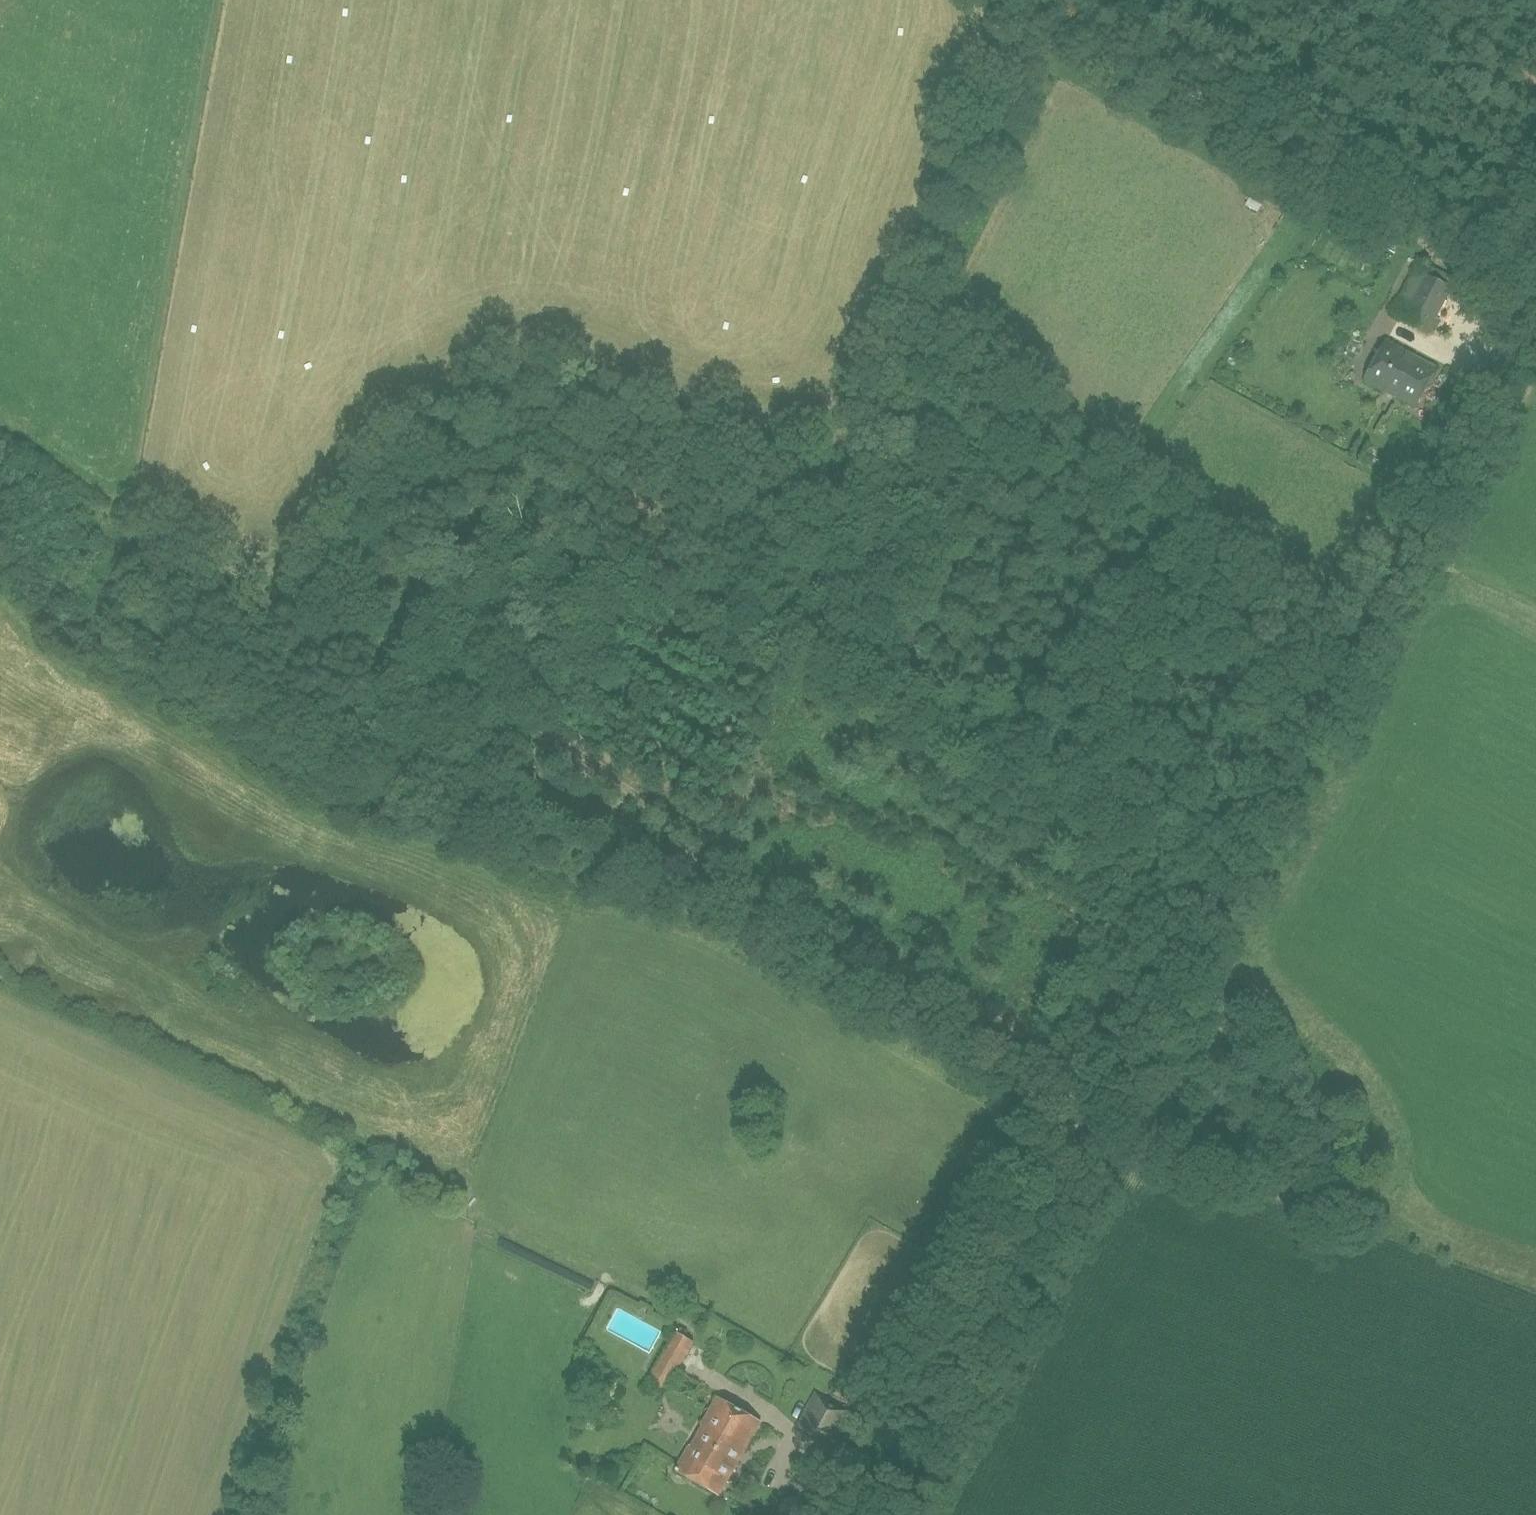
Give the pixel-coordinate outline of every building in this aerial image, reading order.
[(1394,311),(1431,330),(1455,284),(1418,265),(1394,311)] [(1414,408),(1436,369),(1387,342),(1365,381),(1386,393),(1388,389),(1397,393),(1395,397),(1414,408)] [(676,1332),(651,1377),(643,1391),(660,1401),(668,1387),(693,1342),(676,1332)] [(816,1392),(798,1427),(835,1446),(852,1411),(816,1392)] [(719,1495),(760,1422),(717,1397),(702,1424),(708,1427),(694,1451),(688,1448),(675,1470),(719,1495)]
